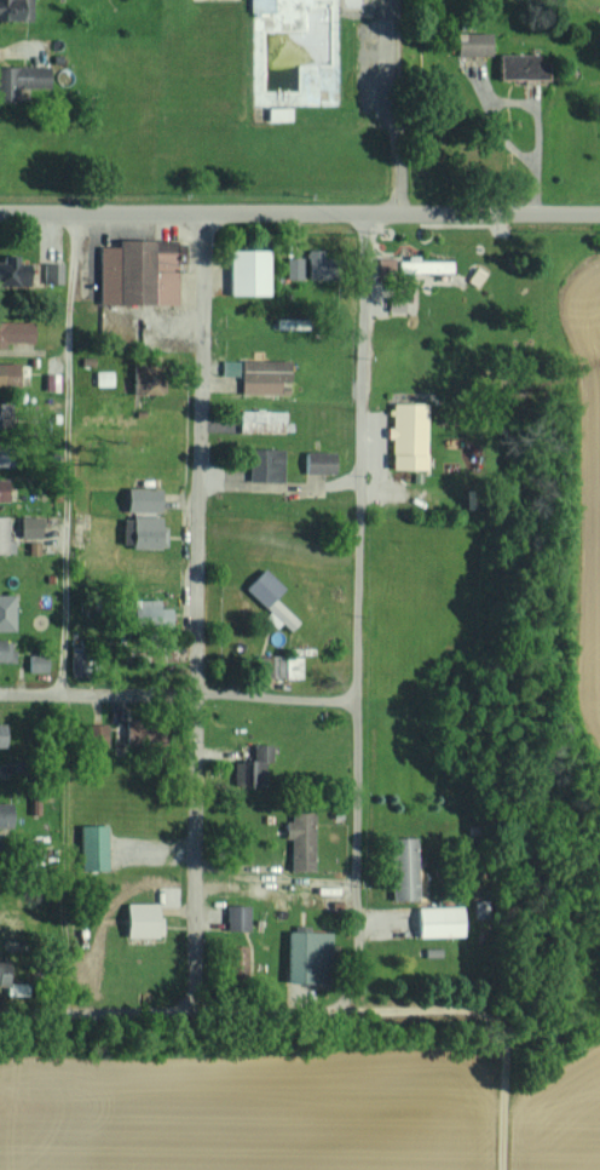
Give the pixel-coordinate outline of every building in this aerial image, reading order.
[(30,0),(0,0),(0,19),(30,20),(30,0)] [(488,55),(488,33),(455,32),(455,55),(488,55)] [(496,78),(543,79),(544,56),(497,55),(496,78)] [(47,88),(46,66),(0,67),(0,97),(15,97),(15,88),(47,88)] [(288,107),(266,108),(266,120),(288,120),(288,107)] [(96,303),(175,305),(176,241),(114,240),(114,246),(97,246),(96,303)] [(322,277),(321,249),(305,250),(306,278),(322,277)] [(227,294),(267,295),(267,250),(227,250),(227,294)] [(25,285),(25,263),(14,263),(15,254),(0,254),(0,285),(25,285)] [(301,279),(301,257),(285,257),(284,278),(301,279)] [(392,270),(391,257),(376,258),(376,271),(392,270)] [(416,260),(416,258),(396,258),(395,271),(449,273),(449,261),(416,260)] [(42,282),(59,283),(60,263),(43,262),(42,282)] [(386,310),(403,310),(402,296),(386,297),(386,310)] [(31,322),(0,321),(0,348),(4,348),(4,341),(30,342),(31,322)] [(238,393),(278,394),(278,381),(287,381),(288,360),(239,359),(238,393)] [(220,374),(236,374),(237,361),(220,361),(220,374)] [(15,386),(16,363),(0,362),(0,386),(15,386)] [(94,371),(94,385),(113,385),(112,371),(94,371)] [(423,469),(424,403),(389,403),(389,426),(384,426),(384,437),(389,437),(388,469),(423,469)] [(0,404),(0,425),(9,425),(9,404),(0,404)] [(285,431),(284,410),(238,410),(238,432),(285,431)] [(246,481),(281,482),(282,449),(247,448),(246,481)] [(331,451),(302,452),(303,473),(331,473),(331,451)] [(159,512),(160,488),(124,486),(123,510),(159,512)] [(39,538),(39,517),(18,516),(17,537),(39,538)] [(166,547),(166,527),(159,527),(159,516),(120,516),(120,547),(166,547)] [(273,597),(282,587),(262,568),(242,588),(267,611),(262,617),(274,628),(279,623),(288,631),(298,620),(273,597)] [(13,594),(0,594),(0,630),(13,631),(13,594)] [(130,600),(130,627),(169,626),(169,607),(158,608),(158,599),(130,600)] [(13,661),(12,639),(0,639),(0,661),(13,661)] [(45,655),(26,655),(26,671),(45,672),(45,655)] [(299,678),(299,656),(255,655),(254,677),(299,678)] [(85,725),(86,747),(106,746),(105,724),(85,725)] [(262,761),(270,761),(269,744),(251,744),(251,760),(233,760),(233,789),(263,788),(262,761)] [(0,802),(0,827),(9,827),(8,801),(0,802)] [(289,837),(288,871),(312,871),(313,812),(286,812),(285,837),(289,837)] [(106,870),(105,824),(78,825),(79,871),(106,870)] [(414,837),(388,838),(389,900),(416,900),(414,837)] [(155,903),(123,903),(123,937),(155,938),(155,903)] [(248,905),(225,905),(225,930),(247,931),(248,905)] [(461,936),(460,906),(415,907),(415,937),(461,936)] [(284,983),(323,984),(324,932),(285,931),(284,983)] [(245,945),(225,945),(225,974),(245,974),(245,945)]
